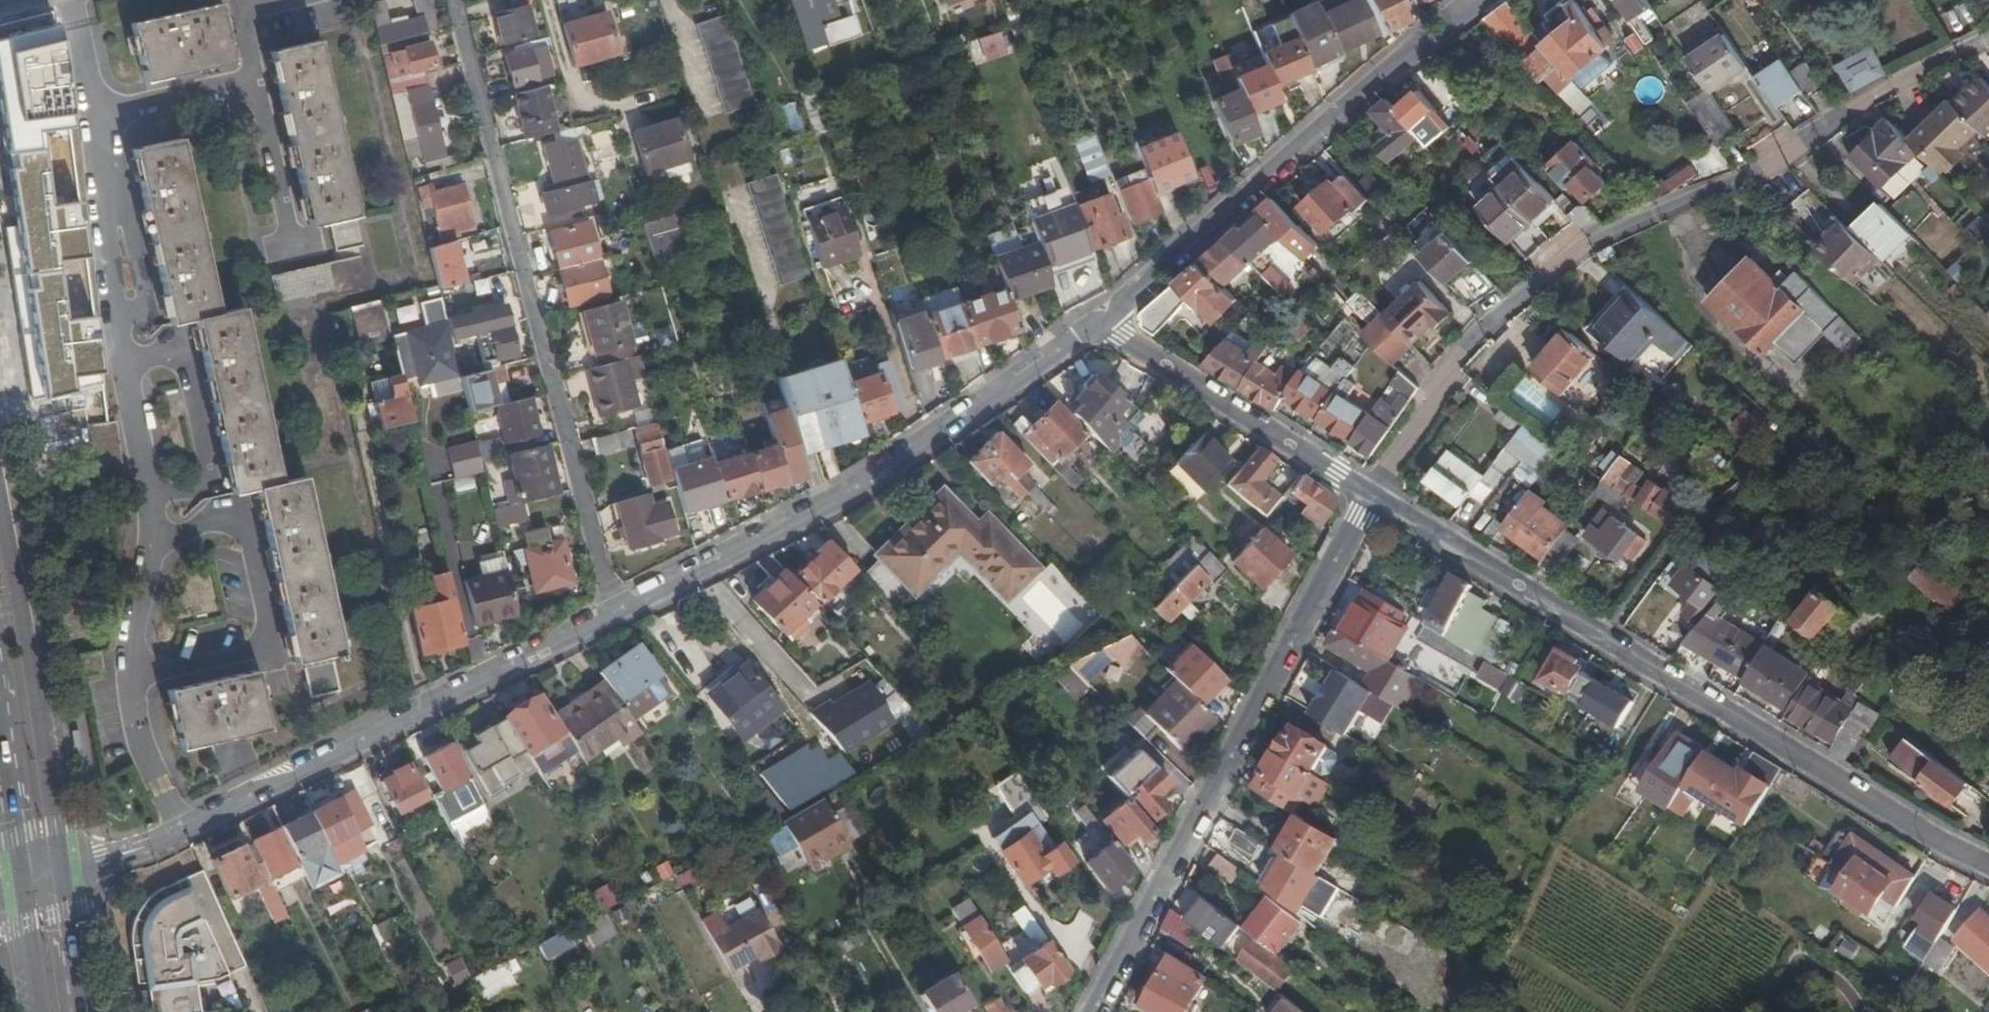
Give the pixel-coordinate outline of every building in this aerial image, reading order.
[(368,6),(378,46),(424,33),(439,30),(432,0),(411,0),(416,18),(388,25),(383,3),(368,6)] [(801,45),(822,38),(847,30),(843,17),(837,0),(786,0),(801,45)] [(1376,32),(1361,0),(1356,0),(1320,17),(1312,1),(1285,14),(1296,38),(1307,65),(1376,32)] [(1404,19),(1396,0),(1361,0),(1376,32),(1404,19)] [(1507,2),(1484,19),(1542,82),(1547,77),(1561,93),(1574,81),(1571,78),(1608,48),(1604,43),(1613,37),(1593,8),(1584,14),(1575,0),(1567,0),(1549,15),(1556,24),(1551,28),(1556,34),(1543,45),(1507,2)] [(1647,0),(1618,0),(1647,43),(1654,38),(1641,19),(1637,14),(1651,5),(1647,0)] [(216,5),(186,12),(198,70),(229,63),(216,5)] [(1654,10),(1651,5),(1637,14),(1641,19),(1654,10)] [(546,38),(543,27),(532,30),(526,6),(493,14),(501,46),(533,37),(534,41),(546,38)] [(186,12),(167,16),(178,74),(198,70),(186,12)] [(605,12),(579,20),(591,60),(617,53),(605,12)] [(851,14),(843,17),(847,30),(850,38),(858,35),(851,14)] [(178,74),(167,16),(129,24),(142,82),(178,74)] [(723,114),(754,105),(725,16),(695,25),(723,114)] [(591,60),(579,20),(561,25),(574,66),(591,60)] [(1676,42),(1687,55),(1714,34),(1703,20),(1676,42)] [(847,30),(822,38),(825,46),(850,38),(847,30)] [(424,33),(378,46),(386,81),(422,72),(433,70),(431,63),(424,33)] [(1000,50),(994,33),(976,39),(982,56),(1000,50)] [(1627,41),(1637,57),(1647,51),(1637,35),(1627,41)] [(1687,58),(1708,89),(1709,91),(1748,68),(1726,36),(1687,58)] [(1273,85),(1309,69),(1307,65),(1296,38),(1260,53),(1264,64),(1273,85)] [(315,41),(271,52),(310,228),(327,224),(335,254),(363,247),(315,41)] [(504,57),(512,87),(552,75),(542,45),(504,57)] [(1582,89),(1619,59),(1608,48),(1571,78),(1574,81),(1576,83),(1582,89)] [(1837,69),(1854,95),(1888,77),(1880,62),(1881,61),(1873,51),(1837,69)] [(310,228),(271,52),(268,52),(307,228),(310,228)] [(1230,142),(1256,132),(1247,111),(1233,77),(1223,54),(1213,59),(1227,94),(1213,101),(1230,142)] [(886,70),(905,64),(902,55),(883,61),(886,70)] [(433,70),(442,68),(441,61),(431,63),(433,70)] [(1247,111),(1279,99),(1273,85),(1264,64),(1233,77),(1247,111)] [(1804,91),(1809,97),(1824,89),(1807,64),(1793,74),(1804,91)] [(1793,74),(1787,67),(1760,85),(1778,109),(1804,91),(1793,74)] [(422,72),(386,81),(401,141),(416,137),(420,156),(422,162),(443,157),(422,72)] [(1988,131),(1988,87),(1979,76),(1959,95),(1951,102),(1963,114),(1977,129),(1983,136),(1988,131)] [(551,93),(562,91),(559,82),(543,86),(544,91),(544,92),(551,91),(551,93)] [(1708,89),(1687,102),(1692,109),(1719,148),(1739,135),(1709,91),(1708,89)] [(551,122),(544,92),(544,91),(515,98),(521,128),(551,122)] [(1418,91),(1396,110),(1420,137),(1428,147),(1450,128),(1418,91)] [(1396,110),(1386,98),(1372,111),(1391,134),(1376,148),(1390,163),(1420,137),(1396,110)] [(796,101),(783,105),(790,132),(803,129),(796,101)] [(1920,154),(1941,177),(1961,154),(1957,151),(1977,129),(1963,114),(1951,102),(1920,131),(1909,142),(1920,154)] [(60,164),(72,162),(65,110),(50,112),(52,115),(60,164)] [(52,115),(50,112),(20,117),(18,119),(19,127),(1,130),(8,172),(60,164),(52,115)] [(675,118),(632,132),(644,173),(688,160),(675,118)] [(1882,189),(1920,154),(1909,142),(1890,123),(1853,158),(1882,189)] [(1089,179),(1108,172),(1092,132),(1074,139),(1089,179)] [(1153,192),(1192,177),(1175,133),(1136,149),(1143,168),(1153,192)] [(401,141),(405,160),(420,156),(416,137),(401,141)] [(249,443),(223,313),(217,314),(179,140),(129,150),(134,172),(167,325),(191,320),(230,494),(254,489),(282,614),(262,514),(249,443)] [(594,205),(588,182),(576,144),(563,147),(561,140),(542,146),(554,191),(541,194),(547,217),(594,205)] [(1596,163),(1576,142),(1548,167),(1568,189),(1573,185),(1577,191),(1586,200),(1592,195),(1593,196),(1601,189),(1600,188),(1606,182),(1594,169),(1595,165),(1596,163)] [(1693,166),(1699,176),(1729,172),(1715,151),(1693,166)] [(852,155),(855,167),(867,164),(864,152),(852,155)] [(1488,172),(1503,188),(1525,167),(1511,152),(1488,172)] [(1670,181),(1676,190),(1699,176),(1693,166),(1670,181)] [(1481,208),(1512,244),(1520,237),(1535,222),(1557,201),(1525,167),(1503,188),(1481,208)] [(1117,191),(1130,224),(1160,212),(1154,197),(1153,192),(1143,168),(1113,180),(1117,191)] [(442,184),(438,171),(411,179),(414,193),(442,184)] [(1370,198),(1346,172),(1333,184),(1330,181),(1302,206),(1326,233),(1352,209),(1355,212),(1370,198)] [(1381,172),(1366,186),(1381,203),(1396,189),(1381,172)] [(809,276),(775,174),(745,183),(778,285),(809,276)] [(1153,192),(1154,197),(1194,181),(1192,177),(1153,192)] [(603,178),(588,182),(594,205),(609,200),(603,178)] [(1083,203),(1104,195),(1099,181),(1069,192),(1082,229),(1085,227),(1092,225),(1083,203)] [(1652,201),(1672,192),(1662,181),(1647,195),(1652,201)] [(461,184),(427,192),(430,202),(426,203),(429,218),(434,217),(440,240),(458,235),(458,231),(472,228),(461,184)] [(1030,224),(1045,266),(1090,250),(1082,229),(1069,192),(1066,186),(1060,188),(1023,201),(1031,220),(1029,221),(1030,224)] [(1085,227),(1095,253),(1113,246),(1112,241),(1127,236),(1119,214),(1112,217),(1104,195),(1083,203),(1092,225),(1085,227)] [(1273,197),(1259,209),(1282,234),(1303,257),(1317,244),(1273,197)] [(840,198),(802,210),(820,268),(859,256),(840,198)] [(1557,201),(1535,222),(1541,229),(1564,208),(1557,201)] [(1883,258),(1909,233),(1879,203),(1853,228),(1883,258)] [(702,216),(699,205),(675,213),(678,223),(702,216)] [(1259,209),(1227,238),(1250,262),(1282,234),(1259,209)] [(1988,234),(1988,226),(1986,224),(1975,212),(1961,226),(1978,244),(1988,234)] [(675,213),(640,223),(644,236),(679,226),(678,223),(675,213)] [(597,259),(599,259),(589,223),(548,233),(558,269),(597,259)] [(1817,249),(1854,285),(1881,260),(1843,223),(1817,249)] [(1010,306),(1053,289),(1049,276),(1045,266),(1030,224),(1013,230),(1020,249),(993,259),(1004,289),(1010,306)] [(1450,232),(1423,255),(1449,283),(1475,260),(1450,232)] [(1227,238),(1201,261),(1224,285),(1250,262),(1227,238)] [(428,248),(437,285),(438,289),(464,282),(463,277),(453,240),(428,248)] [(1049,276),(1094,259),(1090,250),(1045,266),(1049,276)] [(1603,259),(1606,264),(1618,257),(1616,252),(1603,259)] [(1797,364),(1828,333),(1774,278),(1754,257),(1711,298),(1764,353),(1776,343),(1797,364)] [(607,298),(597,259),(558,269),(562,284),(564,291),(568,307),(607,298)] [(1144,326),(1157,334),(1159,331),(1192,295),(1216,319),(1237,299),(1224,285),(1201,261),(1143,311),(1143,312),(1144,326)] [(328,263),(319,265),(325,293),(335,291),(328,263)] [(325,293),(319,265),(269,277),(275,304),(325,293)] [(1272,266),(1264,274),(1284,296),(1292,287),(1272,266)] [(1828,333),(1850,357),(1865,343),(1797,272),(1791,278),(1783,270),(1774,278),(1828,333)] [(464,282),(476,279),(475,274),(463,277),(464,282)] [(1421,281),(1385,315),(1413,344),(1433,324),(1437,328),(1452,313),(1421,281)] [(890,290),(897,312),(915,306),(908,285),(890,290)] [(937,357),(974,345),(959,304),(954,287),(918,299),(921,307),(923,313),(937,357)] [(974,345),(1019,330),(1010,306),(1004,289),(990,293),(988,288),(978,291),(980,297),(959,304),(974,345)] [(1662,349),(1678,332),(1630,288),(1593,329),(1630,362),(1651,339),(1662,349)] [(451,343),(446,323),(439,297),(418,302),(424,326),(390,335),(399,375),(401,381),(416,377),(418,384),(458,374),(451,343)] [(382,300),(349,307),(356,335),(388,328),(382,300)] [(394,308),(397,323),(417,319),(414,304),(394,308)] [(597,354),(630,346),(619,307),(584,316),(594,355),(597,354)] [(893,324),(923,313),(921,307),(891,317),(893,324)] [(446,323),(451,343),(461,340),(460,337),(474,334),(488,330),(495,360),(516,355),(505,308),(446,323)] [(241,309),(223,313),(249,443),(262,514),(282,614),(308,605),(283,482),(279,483),(241,309)] [(909,373),(939,363),(937,357),(923,313),(893,324),(909,373)] [(1218,349),(1226,339),(1239,326),(1226,315),(1215,326),(1208,319),(1198,330),(1205,336),(1218,349)] [(1385,315),(1365,334),(1374,343),(1393,363),(1413,344),(1385,315)] [(1315,326),(1307,317),(1282,343),(1290,352),(1315,326)] [(1563,391),(1596,354),(1566,329),(1534,366),(1563,391)] [(482,363),(495,360),(488,330),(474,334),(482,363)] [(1201,363),(1204,364),(1218,349),(1205,336),(1191,351),(1201,363)] [(1241,388),(1276,410),(1284,397),(1292,383),(1264,364),(1280,342),(1275,336),(1258,361),(1241,388)] [(1204,364),(1241,388),(1258,361),(1226,339),(1218,349),(1204,364)] [(625,359),(633,357),(630,346),(597,354),(600,366),(605,364),(625,359)] [(1284,397),(1318,419),(1330,401),(1347,378),(1361,359),(1347,348),(1338,359),(1341,362),(1323,384),(1301,370),(1295,379),(1292,383),(1284,397)] [(605,364),(619,411),(639,406),(631,380),(643,377),(638,356),(626,360),(625,359),(605,364)] [(80,427),(89,425),(107,423),(105,407),(94,409),(87,359),(57,363),(64,413),(78,411),(80,427)] [(776,384),(838,366),(836,359),(774,377),(776,384)] [(890,411),(890,410),(888,403),(899,399),(888,365),(880,368),(877,361),(871,363),(870,359),(863,360),(857,361),(851,362),(844,366),(845,371),(840,372),(856,422),(890,411)] [(1288,373),(1295,379),(1301,370),(1306,363),(1300,359),(1288,373)] [(505,380),(501,364),(458,374),(467,413),(495,406),(509,402),(508,397),(496,399),(492,383),(505,380)] [(619,411),(605,364),(600,366),(585,369),(598,417),(619,411)] [(817,445),(841,437),(845,431),(858,427),(856,422),(840,372),(838,366),(776,384),(782,403),(787,416),(796,446),(815,440),(817,445)] [(1498,387),(1549,425),(1562,408),(1511,370),(1498,387)] [(1373,455),(1419,390),(1402,372),(1392,385),(1404,393),(1383,423),(1371,415),(1352,441),(1373,455)] [(1078,404),(1070,413),(1086,429),(1103,446),(1114,435),(1123,424),(1121,422),(1134,407),(1096,373),(1082,389),(1083,390),(1087,394),(1078,404)] [(373,402),(379,429),(411,421),(401,381),(399,375),(384,378),(388,394),(389,398),(373,402)] [(1318,419),(1352,441),(1371,415),(1347,399),(1357,387),(1347,378),(1330,401),(1318,419)] [(511,402),(505,380),(492,383),(496,399),(508,397),(509,402),(511,402)] [(1073,400),(1078,404),(1087,394),(1083,390),(1073,400)] [(511,402),(509,402),(495,406),(505,443),(537,435),(529,397),(511,402)] [(890,410),(902,406),(899,399),(888,403),(890,410)] [(763,409),(767,423),(787,416),(782,403),(763,409)] [(1083,432),(1067,416),(1053,403),(1032,423),(1019,435),(1071,488),(1078,481),(1056,458),(1083,432)] [(1527,422),(1504,405),(1495,417),(1518,433),(1527,422)] [(1138,411),(1134,407),(1121,422),(1123,424),(1114,435),(1124,435),(1130,428),(1129,421),(1138,411)] [(1734,426),(1747,439),(1766,419),(1756,410),(1752,414),(1749,410),(1734,426)] [(1086,429),(1070,413),(1067,416),(1083,432),(1086,429)] [(1024,415),(1011,427),(1019,435),(1032,423),(1024,415)] [(786,482),(806,476),(798,454),(796,446),(787,416),(767,423),(772,440),(786,482)] [(95,483),(103,482),(123,480),(116,422),(107,423),(89,425),(95,483)] [(666,490),(676,488),(673,477),(671,478),(660,438),(658,430),(660,430),(657,422),(634,428),(649,486),(664,482),(666,490)] [(1526,461),(1516,473),(1534,486),(1563,449),(1527,422),(1518,433),(1508,446),(1526,461)] [(845,440),(861,435),(858,427),(845,431),(841,437),(845,440)] [(598,456),(629,447),(624,431),(593,439),(598,456)] [(1204,431),(1201,434),(1230,463),(1233,460),(1204,431)] [(995,433),(965,462),(988,486),(997,478),(1040,522),(1053,509),(1021,477),(1016,482),(1012,478),(1026,465),(995,433)] [(1195,500),(1217,478),(1230,463),(1201,434),(1165,471),(1195,500)] [(502,455),(503,454),(499,439),(475,445),(479,460),(502,455)] [(760,491),(786,482),(772,440),(763,443),(765,449),(749,454),(760,491)] [(796,446),(798,454),(814,449),(817,445),(815,440),(796,446)] [(475,445),(474,441),(445,449),(452,478),(456,477),(457,479),(474,474),(475,475),(483,473),(479,460),(475,445)] [(523,502),(553,494),(540,445),(507,454),(509,460),(517,491),(511,492),(513,498),(518,497),(519,503),(523,502)] [(1713,485),(1733,464),(1713,446),(1693,467),(1713,485)] [(1224,485),(1263,518),(1277,501),(1254,482),(1274,459),(1257,448),(1224,485)] [(1429,478),(1463,505),(1485,476),(1450,449),(1429,478)] [(744,497),(760,491),(749,454),(713,465),(724,500),(743,494),(744,497)] [(683,512),(724,500),(713,465),(711,459),(671,470),(673,477),(676,488),(683,512)] [(1620,460),(1605,481),(1616,489),(1631,468),(1620,460)] [(1488,508),(1506,523),(1531,491),(1534,486),(1516,473),(1488,508)] [(1317,523),(1334,498),(1301,476),(1289,493),(1300,501),(1306,505),(1301,512),(1317,523)] [(302,478),(283,482),(308,605),(326,694),(338,691),(331,662),(341,660),(339,653),(341,653),(302,478)] [(1616,489),(1605,481),(1595,493),(1621,510),(1628,497),(1616,489)] [(652,494),(666,490),(664,482),(649,486),(652,494)] [(1639,504),(1669,524),(1683,500),(1665,488),(1665,490),(1652,482),(1639,504)] [(1503,526),(1519,539),(1527,529),(1543,507),(1547,503),(1531,491),(1506,523),(1503,526)] [(907,530),(859,575),(891,610),(956,548),(1004,597),(1035,568),(986,518),(976,527),(942,492),(905,527),(907,530)] [(643,496),(656,543),(660,542),(659,538),(675,534),(667,503),(650,507),(647,495),(643,496)] [(629,551),(656,543),(643,496),(615,504),(629,551)] [(491,510),(496,528),(527,520),(523,502),(519,503),(491,510)] [(1531,548),(1545,559),(1569,528),(1543,507),(1527,529),(1538,539),(1531,548)] [(1626,553),(1635,560),(1645,546),(1636,539),(1639,535),(1626,525),(1625,526),(1608,514),(1591,537),(1598,542),(1597,543),(1620,560),(1626,553)] [(545,527),(522,532),(531,570),(529,570),(534,592),(572,583),(562,541),(549,544),(545,527)] [(1260,529),(1231,561),(1258,587),(1288,555),(1260,529)] [(1519,539),(1531,548),(1538,539),(1527,529),(1519,539)] [(1551,554),(1562,563),(1580,541),(1568,531),(1551,554)] [(1156,577),(1169,590),(1207,552),(1194,539),(1156,577)] [(851,566),(832,545),(819,555),(818,554),(808,563),(807,561),(794,573),(819,600),(842,580),(840,577),(851,566)] [(1210,582),(1223,568),(1207,552),(1169,590),(1151,607),(1165,621),(1177,610),(1188,621),(1197,612),(1186,601),(1208,580),(1210,582)] [(819,608),(769,555),(754,563),(770,581),(751,599),(782,632),(807,609),(813,614),(819,608)] [(1387,557),(1368,592),(1398,610),(1409,616),(1412,618),(1421,623),(1443,637),(1469,592),(1472,588),(1453,577),(1445,590),(1387,557)] [(474,627),(518,616),(504,561),(478,568),(480,578),(463,581),(474,627)] [(1948,607),(1950,609),(1963,594),(1926,561),(1912,576),(1938,598),(1936,601),(1945,610),(1948,607)] [(1686,613),(1702,626),(1723,601),(1740,581),(1720,564),(1707,579),(1690,566),(1677,584),(1696,599),(1686,613)] [(419,655),(463,643),(447,573),(428,578),(434,604),(408,610),(419,655)] [(1856,617),(1821,588),(1797,616),(1824,637),(1829,632),(1839,639),(1856,617)] [(1368,592),(1355,611),(1400,638),(1412,618),(1368,592)] [(1443,637),(1451,641),(1460,647),(1481,609),(1486,601),(1469,592),(1443,637)] [(1723,601),(1689,642),(1747,677),(1766,645),(1767,643),(1725,619),(1733,608),(1723,601)] [(308,605),(282,614),(293,663),(301,662),(309,697),(326,694),(308,605)] [(1481,609),(1460,647),(1473,655),(1495,617),(1481,609)] [(1400,638),(1355,611),(1341,634),(1386,661),(1400,638)] [(1180,636),(1185,640),(1199,626),(1194,622),(1180,636)] [(1443,637),(1421,623),(1413,636),(1444,654),(1451,641),(1443,637)] [(1336,631),(1326,647),(1369,673),(1408,696),(1419,680),(1386,661),(1341,634),(1336,631)] [(1124,671),(1143,652),(1127,636),(1068,665),(1096,694),(1121,671),(1122,670),(1124,671)] [(729,639),(698,654),(701,662),(688,668),(696,685),(741,665),(729,639)] [(1198,706),(1224,679),(1189,645),(1163,671),(1170,678),(1198,706)] [(1747,677),(1746,679),(1766,693),(1788,707),(1810,674),(1766,645),(1747,677)] [(637,648),(599,674),(607,685),(632,721),(670,694),(637,648)] [(1564,690),(1572,695),(1577,686),(1587,668),(1578,663),(1576,666),(1558,656),(1544,682),(1563,692),(1564,690)] [(1498,688),(1507,673),(1486,660),(1477,676),(1498,688)] [(746,665),(730,677),(726,673),(703,690),(742,740),(781,709),(746,665)] [(1065,666),(1049,674),(1075,700),(1088,687),(1065,666)] [(1596,673),(1587,668),(1577,686),(1586,692),(1596,673)] [(254,670),(167,689),(180,749),(267,730),(254,670)] [(1439,693),(1452,700),(1465,678),(1452,670),(1439,693)] [(1337,671),(1309,716),(1343,737),(1370,692),(1361,686),(1337,671)] [(1298,673),(1293,684),(1318,695),(1323,685),(1298,673)] [(1369,673),(1361,686),(1370,692),(1400,710),(1408,696),(1369,673)] [(1514,700),(1525,686),(1510,675),(1499,689),(1514,700)] [(1125,722),(1143,739),(1154,728),(1179,751),(1210,718),(1198,706),(1170,678),(1160,688),(1164,692),(1145,712),(1139,706),(1125,722)] [(1835,742),(1862,699),(1857,696),(1849,692),(1842,703),(1808,681),(1788,713),(1835,742)] [(806,712),(842,752),(892,721),(869,683),(831,706),(827,699),(806,712)] [(584,691),(552,713),(563,730),(581,758),(614,735),(621,746),(640,732),(632,721),(607,685),(589,698),(584,691)] [(538,696),(503,717),(536,770),(549,790),(583,768),(560,732),(538,696)] [(1830,751),(1844,760),(1875,710),(1862,699),(1835,742),(1830,751)] [(536,770),(503,717),(490,725),(489,724),(471,735),(471,737),(459,744),(489,798),(505,789),(503,785),(516,777),(519,781),(536,770)] [(1952,804),(1969,783),(1896,726),(1880,747),(1952,804)] [(1285,736),(1275,753),(1310,773),(1312,770),(1321,775),(1330,775),(1338,762),(1335,754),(1325,748),(1326,747),(1293,727),(1288,737),(1285,736)] [(581,758),(563,730),(560,732),(583,768),(586,765),(581,758)] [(1689,781),(1706,753),(1677,735),(1675,737),(1678,739),(1666,757),(1664,756),(1660,762),(1648,754),(1630,782),(1671,808),(1684,788),(1689,781)] [(449,744),(423,757),(440,791),(437,793),(436,792),(431,795),(453,838),(472,828),(473,829),(491,820),(469,776),(467,777),(449,744)] [(806,748),(761,775),(789,813),(854,774),(842,757),(828,765),(820,747),(810,753),(806,748)] [(1271,760),(1253,790),(1294,814),(1303,798),(1297,794),(1310,773),(1275,753),(1271,750),(1268,753),(1273,756),(1271,760)] [(1740,775),(1706,753),(1689,781),(1749,820),(1778,773),(1752,756),(1740,775)] [(1780,769),(1754,753),(1752,756),(1778,773),(1780,769)] [(360,761),(348,767),(360,792),(372,786),(360,761)] [(422,794),(410,771),(407,764),(391,772),(393,776),(381,781),(398,812),(425,798),(422,794)] [(429,791),(417,767),(410,771),(422,794),(429,791)] [(1156,795),(1168,785),(1152,768),(1126,791),(1150,819),(1165,806),(1156,795)] [(1014,817),(1036,800),(1014,771),(992,787),(1014,817)] [(1684,788),(1671,808),(1668,813),(1676,818),(1692,794),(1684,788)] [(310,812),(327,845),(368,824),(352,791),(310,812)] [(822,799),(788,819),(781,823),(803,864),(815,857),(822,853),(826,859),(848,848),(822,799)] [(1139,842),(1153,830),(1125,799),(1101,820),(1121,844),(1132,834),(1139,842)] [(1096,822),(1083,806),(1074,812),(1087,829),(1096,822)] [(310,812),(280,827),(300,865),(311,889),(341,874),(327,845),(310,812)] [(1002,836),(992,842),(1023,885),(1037,875),(1048,868),(1053,875),(1071,862),(1057,843),(1052,847),(1028,813),(1000,833),(1002,836)] [(1285,858),(1316,877),(1338,840),(1301,819),(1280,855),(1285,858)] [(280,827),(251,842),(269,878),(272,885),(277,883),(274,878),(300,865),(280,827)] [(1260,843),(1235,828),(1226,843),(1252,857),(1260,843)] [(990,839),(992,842),(1002,836),(1000,833),(990,839)] [(1896,909),(1915,879),(1856,838),(1836,867),(1882,899),(1892,905),(1896,909)] [(1106,890),(1133,869),(1111,841),(1084,862),(1106,890)] [(251,842),(241,846),(258,883),(269,878),(251,842)] [(1206,845),(1198,859),(1230,883),(1240,871),(1206,845)] [(258,883),(241,846),(211,859),(229,897),(257,884),(258,883)] [(822,853),(815,857),(819,863),(826,859),(822,853)] [(1285,858),(1265,889),(1274,896),(1299,914),(1320,879),(1316,877),(1285,858)] [(1882,899),(1836,867),(1828,861),(1814,883),(1863,917),(1867,912),(1871,915),(1877,907),(1882,899)] [(1048,868),(1037,875),(1042,882),(1053,875),(1048,868)] [(194,983),(217,980),(245,967),(201,871),(163,888),(149,896),(138,909),(132,924),(130,935),(130,950),(132,962),(136,985),(144,984),(145,991),(146,1000),(148,1010),(148,1011),(199,1011),(194,983)] [(258,883),(257,884),(273,918),(285,912),(272,885),(269,878),(258,883)] [(587,891),(598,911),(617,900),(606,881),(587,891)] [(699,923),(726,971),(754,956),(756,958),(778,946),(747,890),(719,906),(722,911),(717,914),(708,898),(691,908),(699,923)] [(1939,940),(1957,910),(1932,895),(1922,910),(1930,915),(1908,948),(1926,961),(1939,940)] [(1183,919),(1188,923),(1206,900),(1201,896),(1183,919)] [(1300,923),(1303,918),(1299,914),(1274,896),(1270,901),(1300,923)] [(1886,913),(1892,905),(1882,899),(1877,907),(1886,913)] [(1188,923),(1200,932),(1223,950),(1241,927),(1206,900),(1188,923)] [(1258,940),(1277,955),(1300,923),(1270,901),(1247,932),(1258,940)] [(1045,942),(1047,940),(1022,907),(1012,914),(1036,948),(1019,960),(1021,962),(1008,971),(1022,990),(1035,981),(1038,987),(1046,982),(1048,984),(1066,973),(1045,942)] [(1171,910),(1163,926),(1190,944),(1200,932),(1188,923),(1183,919),(1171,910)] [(1982,912),(1956,940),(1988,970),(1988,918),(1982,912)] [(614,934),(604,916),(583,928),(593,946),(614,934)] [(1006,961),(978,918),(962,927),(989,970),(1006,961)] [(1811,936),(1822,944),(1828,934),(1817,928),(1811,936)] [(572,947),(565,933),(545,942),(541,946),(547,959),(561,952),(572,947)] [(1277,993),(1295,970),(1277,955),(1258,940),(1240,964),(1277,993)] [(1951,948),(1939,940),(1926,961),(1936,968),(1951,948)] [(1856,948),(1846,941),(1839,952),(1849,959),(1856,948)] [(1207,978),(1169,955),(1141,1009),(1148,1011),(1194,1011),(1197,1007),(1192,1004),(1207,978)] [(513,985),(502,963),(470,980),(480,1001),(513,985)] [(948,1011),(953,1011),(969,1002),(953,974),(932,986),(948,1011)] [(932,986),(920,993),(932,1011),(948,1011),(932,986)] [(1282,997),(1269,1011),(1301,1011),(1282,997)] [(988,1011),(1005,1011),(998,999),(985,1007),(988,1011)] [(148,1010),(146,1000),(138,1001),(139,1011),(148,1010)]
